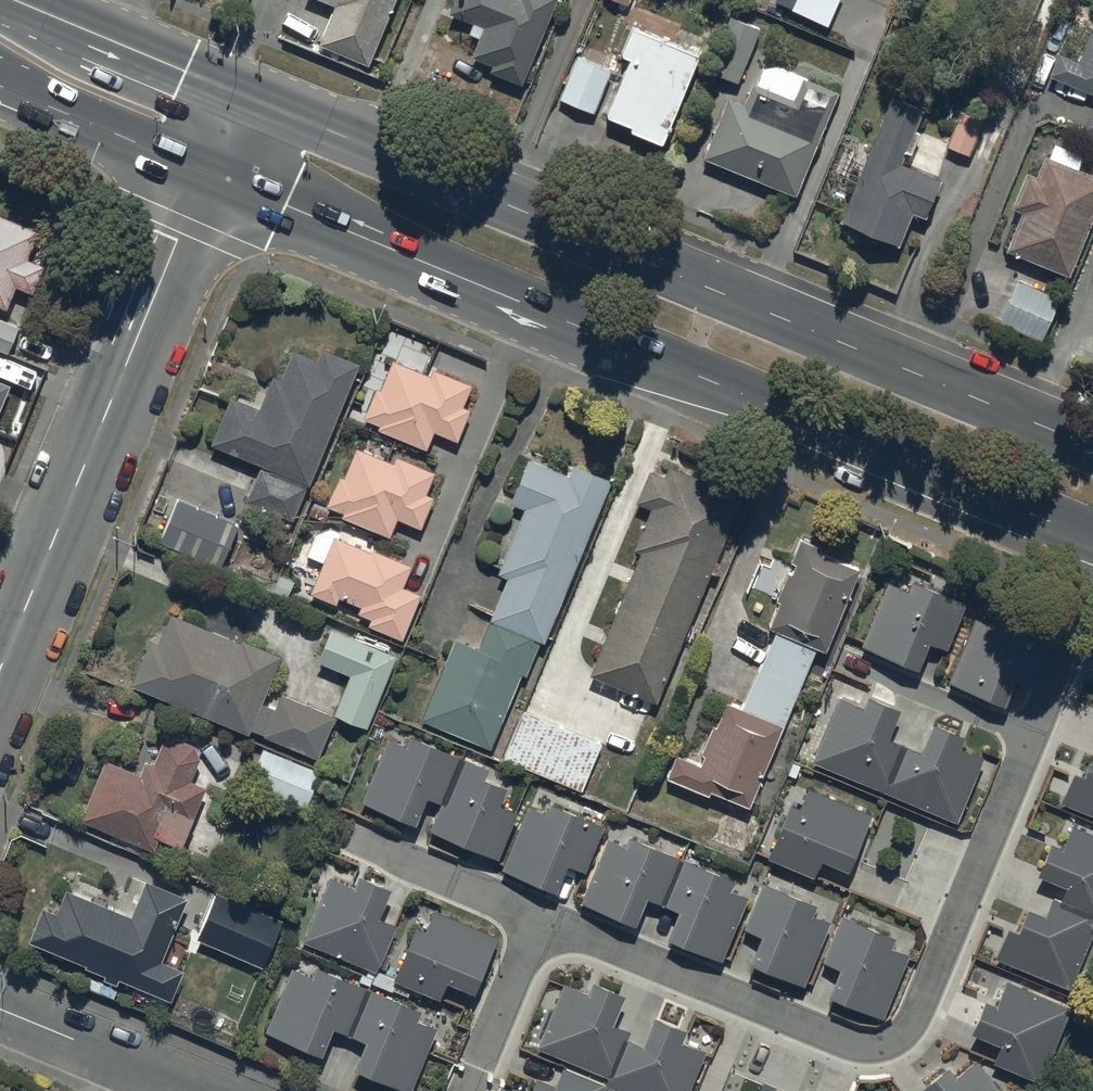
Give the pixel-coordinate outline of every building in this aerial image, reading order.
[(370,69),(399,0),(316,0),(337,9),(320,48),(370,69)] [(523,88),(559,0),(457,0),(451,16),(485,30),(473,60),(494,69),(491,75),(523,88)] [(712,75),(739,86),(761,32),(733,21),(712,75)] [(632,136),(664,149),(700,60),(635,33),(624,60),(632,64),(609,121),(633,131),(632,136)] [(1092,35),(1080,64),(1060,56),(1050,80),(1092,98),(1092,36),(1092,35)] [(561,102),(595,116),(612,74),(578,60),(561,102)] [(705,162),(797,200),(839,96),(804,82),(795,104),(754,87),(745,108),(729,102),(705,162)] [(842,225),(901,249),(914,217),(926,222),(941,184),(902,168),(924,115),(893,102),(842,225)] [(1092,141),(1092,114),(1084,137),(1092,141)] [(947,150),(971,159),(985,124),(961,115),(947,150)] [(1071,281),(1092,225),(1092,178),(1046,160),(1038,181),(1027,176),(1013,212),(1023,217),(1007,256),(1071,281)] [(0,219),(0,310),(6,313),(15,291),(30,297),(42,269),(27,263),(38,235),(0,219)] [(1061,302),(1019,284),(1001,326),(1043,344),(1061,302)] [(9,356),(19,330),(0,323),(0,353),(9,356)] [(307,477),(358,356),(320,340),(315,352),(291,342),(279,371),(271,368),(257,401),(229,389),(209,436),(307,477)] [(432,424),(455,433),(468,402),(461,399),(470,378),(431,362),(429,369),(391,353),(378,383),(374,382),(362,411),(378,417),(376,422),(425,442),(432,424)] [(9,389),(0,386),(0,412),(9,389)] [(340,510),(388,530),(396,511),(419,521),(432,490),(424,487),(433,466),(395,450),(392,456),(355,441),(342,471),(338,469),(326,499),(342,505),(340,510)] [(488,612),(542,634),(609,472),(571,457),(567,467),(526,450),(507,495),(523,501),(496,566),(506,570),(488,612)] [(588,668),(655,695),(740,488),(667,458),(663,469),(648,463),(634,495),(649,501),(632,542),(639,545),(588,668)] [(244,495),(291,514),(305,479),(259,460),(244,495)] [(176,492),(158,534),(218,559),(236,518),(176,492)] [(367,619),(401,633),(419,588),(401,580),(410,559),(371,543),(370,545),(333,530),(309,586),(335,597),(337,590),(359,599),(356,606),(370,612),(367,619)] [(767,620),(824,643),(858,561),(818,545),(820,540),(799,531),(789,554),(793,556),(789,566),(786,564),(774,593),(777,594),(767,620)] [(886,574),(860,638),(916,660),(927,634),(945,641),(964,595),(909,573),(905,582),(886,574)] [(129,677),(247,725),(279,648),(240,632),(239,635),(169,606),(156,636),(148,632),(129,677)] [(973,610),(947,675),(1002,697),(1013,670),(1032,678),(1051,631),(997,609),(993,618),(973,610)] [(420,713),(489,741),(520,668),(524,670),(539,636),(488,615),(477,641),(454,631),(420,713)] [(332,706),(365,720),(394,647),(329,621),(316,653),(349,667),(332,706)] [(317,752),(334,710),(279,687),(262,730),(317,752)] [(810,755),(955,815),(982,751),(957,740),(962,729),(931,716),(919,743),(885,729),(897,701),(866,688),(861,700),(838,690),(810,755)] [(709,784),(747,799),(781,717),(724,694),(714,719),(711,718),(699,747),(702,748),(698,758),(674,748),(665,771),(707,789),(709,784)] [(504,753),(580,785),(600,738),(524,706),(504,753)] [(428,823),(497,851),(516,805),(497,798),(504,780),(481,770),(485,759),(407,727),(403,738),(386,730),(360,794),(414,816),(425,789),(440,795),(428,823)] [(179,839),(204,779),(189,773),(198,750),(193,737),(174,729),(161,734),(151,757),(144,754),(139,766),(104,752),(79,813),(152,843),(158,830),(179,839)] [(246,778),(304,802),(319,766),(261,742),(246,778)] [(1092,810),(1092,746),(1091,745),(1081,769),(1072,765),(1059,796),(1092,810)] [(820,852),(846,863),(869,807),(806,781),(799,799),(789,796),(766,850),(812,870),(820,852)] [(526,799),(500,862),(555,884),(566,857),(584,865),(603,818),(548,796),(544,806),(526,799)] [(993,952),(1068,982),(1092,922),(1092,829),(1069,819),(1060,840),(1049,835),(1036,867),(1065,879),(1059,894),(1051,891),(1044,909),(1026,902),(1016,925),(1006,921),(993,952)] [(606,832),(580,895),(634,917),(645,890),(677,903),(665,931),(721,953),(747,891),(728,883),(733,872),(627,828),(623,839),(606,832)] [(302,934),(375,965),(395,918),(376,910),(389,880),(357,867),(352,879),(329,870),(302,934)] [(160,953),(187,889),(144,872),(130,908),(65,881),(55,905),(42,900),(27,934),(85,958),(84,960),(104,969),(102,973),(116,978),(118,972),(170,993),(182,962),(160,953)] [(748,956),(803,978),(828,915),(810,908),(815,897),(761,875),(742,922),(759,929),(748,956)] [(195,933),(262,961),(282,913),(215,886),(195,933)] [(392,973),(438,992),(446,973),(473,985),(496,929),(433,904),(425,922),(414,918),(392,973)] [(827,989),(882,1011),(907,949),(888,941),(893,931),(840,909),(822,954),(838,961),(827,989)] [(352,1061),(409,1085),(436,1022),(415,1013),(420,1002),(314,959),(310,969),(291,961),(264,1025),(320,1048),(332,1020),(364,1033),(352,1061)] [(633,1090),(685,1090),(704,1044),(679,1034),(684,1021),(653,1009),(641,1038),(626,1032),(629,1023),(610,1016),(623,986),(591,973),(586,986),(562,976),(535,1041),(607,1071),(604,1079),(633,1090)] [(999,1037),(991,1056),(1039,1076),(1069,1002),(1005,976),(995,999),(983,994),(970,1025),(999,1037)] [(975,1054),(955,1070),(946,1059),(919,1081),(927,1090),(1004,1090),(975,1054)] [(608,1081),(560,1062),(554,1077),(534,1069),(525,1090),(604,1090),(608,1081)]
